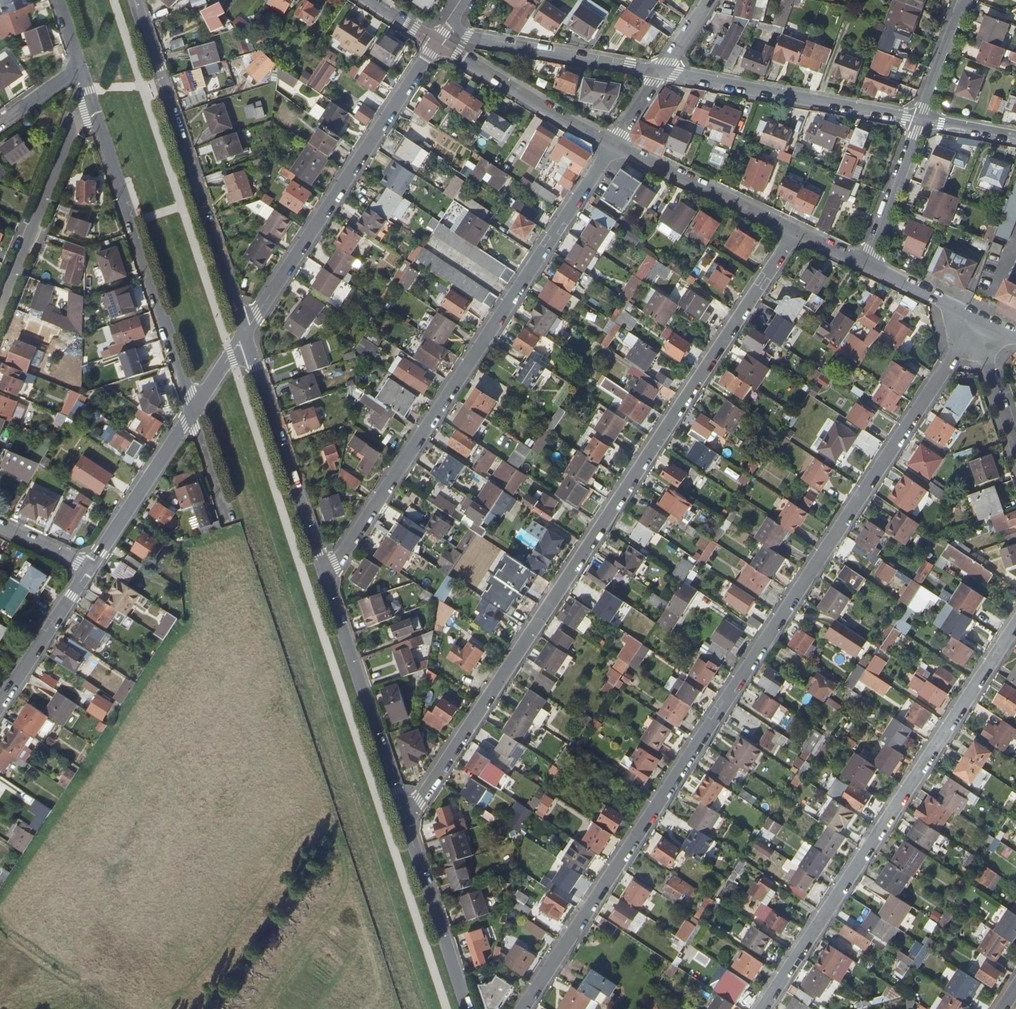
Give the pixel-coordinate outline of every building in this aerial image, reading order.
[(9,11),(31,3),(31,0),(9,0),(5,1),(9,11)] [(170,9),(179,0),(161,0),(170,9)] [(266,7),(282,18),(295,0),(271,0),(266,7)] [(658,0),(632,0),(627,8),(647,21),(660,1),(658,0)] [(751,19),(755,0),(738,0),(735,15),(748,19),(751,19)] [(775,25),(784,27),(794,0),(784,0),(775,25)] [(899,0),(893,0),(884,22),(886,23),(894,26),(899,28),(911,32),(920,8),(899,0)] [(525,1),(522,4),(509,26),(518,32),(535,7),(525,1)] [(219,18),(225,16),(219,3),(207,9),(207,12),(204,13),(214,34),(224,29),(219,18)] [(305,3),(296,17),(310,26),(317,15),(311,11),(313,8),(305,3)] [(547,3),(536,19),(556,33),(567,16),(547,3)] [(0,40),(2,40),(23,33),(29,31),(24,15),(34,12),(31,5),(0,16),(0,39),(0,40)] [(583,5),(567,27),(588,41),(604,19),(583,5)] [(627,8),(615,25),(631,36),(632,34),(641,40),(644,35),(651,24),(647,21),(627,8)] [(748,19),(735,15),(735,18),(717,49),(713,47),(709,53),(723,61),(738,34),(740,35),(748,19)] [(983,40),(1000,46),(1009,23),(988,15),(981,29),(979,28),(976,37),(983,40)] [(333,36),(337,38),(332,45),(338,49),(340,45),(352,53),(353,51),(362,57),(374,38),(366,32),(367,31),(359,26),(353,22),(346,17),(333,36)] [(234,25),(238,29),(245,36),(251,27),(238,18),(234,25)] [(906,58),(908,59),(909,54),(891,47),(887,46),(889,41),(893,42),(895,36),(891,34),(894,26),(886,23),(877,48),(906,58)] [(657,28),(651,24),(644,35),(650,39),(657,28)] [(23,33),(31,56),(50,49),(43,26),(29,31),(23,33)] [(913,33),(911,32),(899,28),(895,36),(910,41),(913,33)] [(797,63),(805,43),(781,35),(772,58),(785,63),(787,59),(797,63)] [(383,36),(371,54),(390,66),(401,49),(383,36)] [(170,44),(172,51),(184,47),(182,40),(170,44)] [(234,42),(238,56),(246,53),(242,40),(234,42)] [(822,72),(831,49),(807,40),(797,63),(822,72)] [(1000,46),(983,40),(976,60),(997,67),(1004,48),(1000,46)] [(735,43),(723,66),(729,69),(742,46),(735,43)] [(762,55),(748,49),(742,64),(764,72),(774,48),(767,45),(762,55)] [(189,52),(195,71),(213,65),(218,64),(212,46),(189,52)] [(900,59),(876,50),(869,69),(887,76),(890,69),(891,64),(897,67),(900,59)] [(855,81),(862,62),(839,53),(831,72),(855,81)] [(247,74),(259,84),(275,67),(263,56),(247,74)] [(0,90),(21,75),(9,57),(0,63),(0,89),(0,90)] [(914,70),(917,62),(908,59),(906,58),(903,66),(914,70)] [(319,75),(311,88),(321,94),(336,71),(327,65),(328,63),(323,60),(320,63),(323,65),(317,73),(319,75)] [(213,65),(195,71),(194,71),(195,75),(202,73),(203,76),(215,72),(213,65)] [(371,65),(359,83),(364,87),(366,85),(376,92),(386,75),(371,65)] [(966,65),(957,93),(975,98),(981,76),(976,75),(977,69),(966,65)] [(360,71),(354,80),(356,81),(358,82),(366,69),(363,66),(360,71)] [(353,67),(347,76),(354,80),(360,71),(353,67)] [(295,87),(300,79),(282,68),(277,76),(295,87)] [(898,82),(868,71),(861,89),(874,94),(876,88),(894,94),(898,82)] [(576,99),(578,85),(572,82),(575,76),(569,73),(565,81),(561,79),(556,88),(576,99)] [(182,77),(189,98),(199,95),(192,74),(182,77)] [(576,99),(575,99),(583,102),(584,100),(595,104),(593,110),(609,114),(620,87),(579,78),(578,85),(576,99)] [(356,81),(352,88),(360,94),(364,87),(359,83),(358,82),(356,81)] [(450,83),(439,99),(450,107),(447,112),(450,114),(464,93),(454,86),(450,83)] [(454,86),(464,93),(466,90),(456,83),(454,86)] [(464,93),(450,114),(448,116),(452,119),(456,113),(475,126),(482,114),(480,113),(484,107),(471,98),(475,92),(468,87),(466,90),(464,93)] [(637,142),(663,154),(667,144),(680,116),(676,114),(671,124),(666,122),(675,105),(679,96),(667,88),(662,95),(659,94),(634,132),(637,142)] [(702,90),(693,88),(686,104),(694,108),(702,90)] [(189,98),(184,99),(187,107),(207,101),(206,97),(204,93),(199,95),(189,98)] [(256,118),(257,122),(266,119),(257,93),(242,98),(249,120),(256,118)] [(429,94),(415,114),(428,122),(436,110),(433,108),(437,101),(432,95),(429,94)] [(1004,108),(1015,113),(1015,98),(1015,102),(1008,99),(1004,108)] [(359,102),(350,115),(368,126),(376,114),(359,102)] [(989,102),(985,114),(992,116),(997,105),(989,102)] [(333,103),(319,124),(323,127),(337,136),(342,128),(339,126),(348,113),(333,103)] [(205,112),(212,136),(233,130),(225,106),(205,112)] [(731,144),(735,133),(732,131),(739,111),(731,108),(730,112),(713,106),(711,112),(706,125),(723,132),(720,140),(731,144)] [(706,125),(711,112),(702,108),(697,122),(706,125)] [(824,113),(815,111),(809,125),(818,128),(821,121),(824,113)] [(274,122),(282,128),(285,125),(291,129),(296,122),(281,112),(274,122)] [(494,113),(484,129),(502,142),(513,126),(506,121),(501,116),(500,117),(494,113)] [(687,118),(680,116),(667,144),(683,152),(692,133),(682,129),(687,118)] [(821,121),(818,128),(817,131),(834,138),(849,144),(849,143),(853,133),(821,121)] [(759,142),(784,151),(791,130),(767,122),(759,142)] [(323,127),(309,148),(327,160),(341,139),(337,136),(323,127)] [(540,127),(525,151),(537,158),(546,142),(551,144),(555,137),(540,127)] [(834,138),(817,131),(808,128),(803,141),(829,151),(834,138)] [(855,128),(853,133),(849,143),(854,145),(850,154),(845,153),(837,174),(844,177),(849,179),(857,157),(862,158),(865,148),(862,147),(867,132),(855,128)] [(567,133),(551,158),(559,163),(565,154),(574,159),(569,167),(567,166),(566,168),(568,169),(560,181),(571,189),(574,185),(593,155),(590,146),(576,138),(567,133)] [(3,148),(13,162),(20,157),(21,158),(31,151),(20,136),(3,148)] [(213,143),(219,162),(240,155),(234,136),(213,143)] [(407,139),(396,155),(412,164),(419,154),(422,156),(425,150),(407,139)] [(936,146),(922,184),(934,188),(941,191),(955,153),(936,146)] [(308,147),(291,172),(310,185),(327,160),(309,148),(308,147)] [(537,158),(525,151),(520,160),(532,166),(537,158)] [(752,157),(743,182),(763,189),(773,164),(769,163),(773,154),(764,151),(760,159),(752,157)] [(710,160),(723,164),(725,157),(712,153),(710,160)] [(251,162),(254,171),(265,168),(266,157),(251,162)] [(981,180),(1004,188),(1012,165),(989,157),(981,180)] [(483,159),(469,180),(478,187),(488,173),(494,178),(490,185),(501,192),(511,177),(501,170),(483,159)] [(416,176),(393,161),(388,169),(391,171),(388,176),(382,185),(389,189),(402,198),(416,176)] [(538,181),(548,186),(556,169),(547,165),(538,181)] [(283,167),(279,173),(287,178),(291,172),(283,167)] [(227,194),(231,204),(253,196),(245,171),(225,177),(231,193),(227,194)] [(621,174),(603,201),(623,214),(632,200),(642,185),(642,184),(625,173),(621,174)] [(822,210),(816,226),(827,230),(833,215),(835,216),(844,192),(842,191),(843,187),(840,186),(844,177),(837,174),(829,193),(831,193),(825,211),(822,210)] [(778,192),(795,201),(802,187),(803,185),(784,175),(778,192)] [(293,182),(281,201),(298,212),(311,193),(293,182)] [(531,190),(555,202),(559,194),(535,182),(531,190)] [(79,183),(78,202),(97,203),(97,183),(79,183)] [(642,185),(632,200),(647,209),(656,195),(642,185)] [(1009,240),(1015,221),(1015,185),(996,236),(1009,240)] [(795,201),(794,204),(793,205),(810,214),(811,213),(819,195),(802,187),(795,201)] [(941,191),(934,188),(924,216),(948,225),(959,197),(941,191)] [(389,189),(378,206),(375,204),(370,210),(378,215),(388,222),(404,199),(402,198),(389,189)] [(473,213),(492,226),(505,234),(511,225),(461,192),(455,201),(473,213)] [(261,201),(269,206),(272,201),(265,196),(261,201)] [(683,236),(697,213),(674,198),(660,221),(683,236)] [(269,221),(264,228),(261,226),(257,233),(260,234),(273,243),(277,237),(281,239),(292,221),(269,206),(261,201),(246,206),(269,221)] [(518,212),(534,223),(539,215),(518,201),(512,209),(518,212)] [(72,215),(66,228),(86,236),(91,223),(88,222),(92,212),(88,214),(72,207),(69,214),(72,215)] [(359,232),(365,235),(366,234),(375,239),(382,229),(385,231),(387,228),(384,226),(386,223),(377,217),(378,215),(370,210),(369,209),(357,227),(360,230),(359,232)] [(595,220),(611,230),(612,231),(617,222),(597,209),(591,217),(595,220)] [(516,225),(512,231),(527,241),(538,226),(534,223),(518,212),(511,222),(516,225)] [(473,213),(458,235),(478,247),(492,226),(473,213)] [(702,213),(687,235),(705,247),(720,225),(702,213)] [(920,254),(932,228),(910,218),(904,233),(909,235),(903,249),(909,252),(910,249),(920,254)] [(611,230),(595,220),(582,241),(597,251),(611,230)] [(433,234),(508,283),(516,272),(478,247),(458,235),(440,223),(433,234)] [(347,228),(335,245),(340,248),(350,255),(361,238),(347,228)] [(738,230),(727,247),(747,260),(758,243),(738,230)] [(260,234),(244,257),(261,269),(276,245),(273,243),(260,234)] [(583,272),(597,251),(582,241),(568,262),(580,270),(583,272)] [(70,242),(65,258),(60,268),(71,273),(70,282),(79,283),(82,269),(82,258),(86,258),(87,249),(70,242)] [(994,243),(991,251),(1000,255),(1003,246),(994,243)] [(938,246),(927,270),(934,273),(933,275),(964,290),(976,265),(938,246)] [(340,248),(331,262),(329,261),(324,268),(325,269),(343,280),(357,259),(350,255),(340,248)] [(421,262),(491,309),(499,298),(423,248),(418,256),(416,259),(421,262)] [(99,255),(108,283),(127,277),(118,249),(99,255)] [(414,253),(409,261),(413,264),(416,259),(418,256),(414,253)] [(411,266),(398,286),(403,289),(421,262),(416,259),(413,264),(411,266)] [(553,278),(556,280),(554,283),(569,293),(571,290),(572,291),(583,275),(579,273),(580,270),(568,262),(565,260),(563,262),(565,263),(561,269),(559,268),(553,278)] [(657,261),(643,282),(650,286),(658,274),(666,280),(672,271),(666,267),(663,265),(657,261)] [(721,265),(710,282),(724,291),(735,274),(721,265)] [(811,267),(799,284),(813,294),(817,296),(828,278),(811,267)] [(325,269),(314,286),(332,298),(343,280),(325,269)] [(683,270),(680,276),(687,280),(690,275),(683,270)] [(635,276),(628,286),(632,288),(624,299),(625,299),(629,303),(643,282),(635,276)] [(541,297),(561,311),(572,295),(569,293),(554,283),(551,281),(541,297)] [(998,299),(1000,300),(1015,308),(1015,285),(1008,281),(998,299)] [(74,293),(69,321),(45,312),(49,300),(51,301),(54,293),(51,292),(52,289),(46,287),(47,284),(41,282),(30,313),(44,319),(83,335),(83,331),(84,317),(85,298),(74,293)] [(388,288),(381,299),(387,302),(394,292),(388,288)] [(107,297),(114,319),(137,311),(130,289),(107,297)] [(453,291),(443,305),(461,318),(471,303),(453,291)] [(685,297),(679,306),(684,309),(698,318),(709,303),(692,291),(687,298),(685,297)] [(659,292),(645,313),(655,320),(669,299),(659,292)] [(783,307),(778,313),(779,314),(793,323),(805,306),(816,314),(825,301),(817,296),(813,294),(807,303),(801,299),(793,300),(793,298),(792,297),(791,296),(790,295),(788,295),(787,296),(786,297),(785,298),(784,299),(784,300),(784,301),(776,302),(783,307)] [(875,295),(858,320),(875,331),(883,319),(874,314),(883,300),(875,295)] [(309,296),(286,328),(302,339),(315,321),(320,324),(326,315),(320,312),(324,306),(309,296)] [(907,296),(904,300),(914,304),(916,300),(907,296)] [(625,299),(619,308),(624,311),(625,309),(629,303),(625,299)] [(629,303),(625,309),(631,312),(635,306),(629,303)] [(675,303),(661,324),(671,330),(684,309),(679,306),(675,303)] [(897,312),(885,331),(884,330),(882,333),(879,337),(882,339),(884,337),(885,337),(887,333),(894,338),(891,344),(899,349),(908,336),(910,337),(914,332),(901,323),(905,317),(907,318),(911,311),(901,304),(896,311),(897,312)] [(542,305),(529,326),(545,337),(559,316),(542,305)] [(28,312),(23,324),(39,331),(44,319),(30,313),(28,312)] [(438,312),(424,333),(432,339),(442,346),(456,324),(438,312)] [(623,312),(617,322),(632,330),(637,320),(623,312)] [(367,314),(361,323),(369,329),(376,319),(367,314)] [(793,323),(779,314),(774,322),(771,325),(765,335),(782,346),(796,325),(793,323)] [(826,323),(820,332),(841,346),(844,342),(856,324),(840,314),(831,327),(826,323)] [(125,342),(128,341),(128,343),(146,337),(140,319),(122,324),(122,323),(115,325),(121,343),(125,342)] [(616,323),(602,344),(608,348),(622,327),(616,323)] [(369,329),(355,350),(360,353),(365,355),(372,344),(377,347),(382,337),(369,329)] [(741,349),(749,354),(767,366),(774,356),(771,355),(764,350),(766,347),(771,340),(754,330),(741,349)] [(841,346),(837,352),(841,355),(842,353),(857,362),(867,347),(871,349),(879,337),(882,333),(877,330),(871,338),(868,337),(865,341),(855,334),(848,345),(844,342),(841,346)] [(526,331),(515,347),(530,356),(540,340),(539,339),(541,336),(535,332),(533,335),(526,331)] [(674,335),(664,350),(681,361),(691,346),(674,335)] [(16,339),(7,363),(17,367),(17,368),(23,371),(26,372),(36,347),(16,339)] [(432,339),(419,359),(436,370),(450,351),(442,346),(432,339)] [(628,355),(633,358),(632,361),(646,370),(658,353),(656,352),(657,351),(639,339),(628,355)] [(301,348),(309,373),(329,366),(321,341),(301,348)] [(121,343),(100,350),(103,360),(106,359),(121,354),(128,352),(125,344),(125,342),(121,343)] [(597,351),(618,365),(622,358),(608,348),(602,344),(597,351)] [(764,350),(771,355),(774,351),(766,347),(764,350)] [(139,357),(137,349),(128,352),(121,354),(129,378),(145,373),(142,365),(141,365),(139,357)] [(343,355),(345,360),(357,356),(355,351),(343,355)] [(749,354),(735,375),(753,386),(757,389),(770,368),(767,366),(749,354)] [(530,357),(516,378),(533,389),(546,368),(530,357)] [(405,359),(395,373),(424,393),(431,382),(423,377),(426,373),(405,359)] [(3,363),(0,371),(7,374),(4,381),(7,382),(4,390),(18,396),(24,381),(20,379),(23,371),(17,368),(3,363)] [(897,364),(884,384),(902,395),(914,376),(897,364)] [(818,370),(811,380),(816,383),(823,373),(818,370)] [(721,384),(735,393),(736,393),(744,398),(753,386),(735,375),(730,371),(721,384)] [(867,372),(859,383),(866,388),(874,377),(867,372)] [(632,394),(649,405),(659,390),(658,389),(662,384),(656,381),(644,373),(631,393),(632,394)] [(656,381),(662,384),(667,388),(672,381),(661,374),(656,381)] [(291,385),(299,406),(320,398),(312,377),(291,385)] [(145,403),(140,408),(144,411),(152,416),(155,413),(172,407),(167,395),(160,398),(154,378),(139,383),(145,403)] [(390,380),(377,400),(395,412),(405,418),(418,398),(390,380)] [(610,393),(627,399),(630,389),(605,380),(604,384),(612,387),(610,393)] [(884,384),(874,399),(892,411),(902,395),(884,384)] [(958,389),(942,414),(958,425),(974,399),(970,390),(958,389)] [(478,390),(468,406),(486,419),(497,402),(478,390)] [(81,395),(78,399),(84,403),(92,391),(81,395)] [(376,410),(368,421),(380,429),(389,415),(392,417),(395,412),(377,400),(366,392),(361,400),(376,410)] [(621,410),(643,425),(654,408),(649,405),(632,394),(621,410)] [(0,396),(0,417),(5,420),(9,421),(19,425),(27,406),(17,402),(0,396)] [(728,400),(714,421),(729,431),(733,433),(747,412),(728,400)] [(858,403),(847,419),(864,430),(875,414),(858,403)] [(468,406),(457,422),(476,435),(486,419),(468,406)] [(547,428),(546,428),(553,432),(567,411),(560,407),(553,418),(547,428)] [(297,428),(299,436),(310,432),(309,431),(321,427),(314,408),(302,412),(302,410),(292,413),(295,422),(297,428)] [(609,410),(595,430),(614,443),(628,422),(609,410)] [(142,421),(136,430),(142,434),(139,440),(148,445),(162,423),(152,416),(144,411),(140,419),(142,421)] [(55,424),(62,427),(68,416),(59,413),(55,424)] [(714,421),(703,413),(689,434),(700,441),(705,445),(711,436),(715,438),(718,434),(724,438),(729,431),(714,421)] [(940,417),(956,427),(958,425),(942,414),(940,417)] [(938,416),(927,434),(945,446),(957,428),(956,427),(940,417),(938,416)] [(837,423),(820,449),(836,460),(844,448),(847,451),(857,436),(837,423)] [(120,430),(111,444),(119,449),(122,445),(127,449),(129,445),(131,447),(137,438),(118,425),(116,428),(120,430)] [(450,445),(470,457),(479,444),(460,431),(450,445)] [(43,435),(31,460),(40,464),(55,440),(51,438),(43,435)] [(367,455),(359,468),(367,473),(380,452),(355,436),(350,444),(367,455)] [(586,454),(600,463),(610,447),(596,439),(586,454)] [(689,456),(707,468),(717,453),(705,445),(700,441),(689,456)] [(516,451),(527,458),(533,449),(522,442),(516,451)] [(325,450),(332,470),(337,468),(335,462),(341,460),(336,446),(325,450)] [(923,446),(910,465),(931,479),(944,460),(923,446)] [(761,461),(766,455),(757,449),(753,456),(761,461)] [(498,457),(489,450),(475,471),(484,478),(498,457)] [(9,465),(8,469),(32,479),(39,466),(40,464),(31,460),(17,454),(9,451),(4,463),(9,465)] [(516,451),(508,463),(519,470),(527,458),(516,451)] [(581,451),(567,472),(572,475),(587,485),(601,464),(600,463),(586,454),(581,451)] [(448,454),(434,474),(453,487),(467,466),(448,454)] [(971,462),(979,485),(1000,478),(991,455),(971,462)] [(85,457),(73,475),(101,493),(113,476),(85,457)] [(669,466),(664,475),(681,485),(693,467),(680,458),(672,469),(669,466)] [(833,469),(816,458),(802,479),(821,491),(826,483),(825,482),(833,469)] [(747,470),(754,474),(761,463),(754,459),(747,470)] [(514,477),(519,470),(508,463),(504,461),(490,481),(491,482),(505,491),(509,485),(514,477)] [(342,469),(340,480),(356,490),(361,482),(342,469)] [(519,470),(514,477),(521,481),(524,483),(528,476),(519,470)] [(174,479),(185,510),(189,509),(206,503),(195,472),(174,479)] [(328,478),(329,482),(339,479),(340,474),(328,478)] [(572,475),(557,496),(578,509),(592,489),(587,485),(572,475)] [(901,491),(894,500),(913,513),(928,490),(906,475),(897,489),(901,491)] [(514,477),(509,485),(515,489),(521,481),(514,477)] [(935,479),(929,487),(943,496),(941,499),(946,502),(950,484),(938,477),(936,480),(935,479)] [(491,482),(477,503),(491,512),(505,491),(491,482)] [(505,491),(513,496),(517,490),(515,489),(509,485),(505,491)] [(972,495),(981,521),(1004,513),(995,487),(972,495)] [(897,489),(890,498),(894,500),(901,491),(897,489)] [(32,490),(22,513),(36,520),(38,516),(48,521),(57,501),(32,490)] [(671,490),(660,505),(677,516),(681,518),(690,503),(671,490)] [(928,490),(913,513),(918,517),(927,502),(930,492),(928,490)] [(505,491),(491,512),(499,518),(505,508),(510,511),(518,499),(513,496),(505,491)] [(64,516),(65,517),(60,526),(72,534),(93,501),(81,493),(76,501),(81,505),(77,511),(71,507),(64,516)] [(531,508),(536,511),(537,510),(552,520),(555,514),(552,512),(558,502),(544,493),(539,501),(529,494),(524,502),(532,507),(531,508)] [(809,493),(803,502),(810,506),(816,498),(809,493)] [(321,501),(328,520),(343,515),(341,507),(343,507),(338,495),(321,501)] [(465,511),(471,514),(470,516),(477,521),(474,525),(454,512),(457,507),(442,497),(436,506),(472,529),(477,533),(483,537),(488,530),(482,526),(491,512),(477,503),(473,500),(465,511)] [(161,498),(151,514),(167,525),(177,509),(161,498)] [(791,501),(777,522),(790,531),(794,533),(802,520),(804,522),(810,514),(791,501)] [(189,509),(191,517),(195,516),(199,526),(195,528),(198,535),(222,528),(220,522),(214,523),(207,502),(206,503),(189,509)] [(652,508),(641,523),(642,524),(655,532),(657,534),(667,518),(652,508)] [(918,523),(905,514),(901,511),(886,534),(905,547),(920,524),(918,523)] [(1000,518),(1002,523),(1004,529),(1007,528),(1008,531),(998,535),(1000,543),(1015,537),(1015,512),(1000,518)] [(436,515),(427,529),(428,530),(432,533),(441,539),(442,539),(451,525),(436,515)] [(392,532),(390,535),(394,538),(414,551),(428,530),(427,529),(407,516),(402,524),(399,522),(392,532)] [(673,522),(684,529),(688,523),(681,518),(677,516),(673,522)] [(381,518),(376,526),(390,535),(392,532),(382,525),(385,520),(381,518)] [(770,518),(757,538),(767,545),(776,551),(790,531),(777,522),(770,518)] [(869,523),(855,544),(875,557),(879,552),(875,549),(885,534),(869,523)] [(642,524),(633,538),(645,546),(655,532),(642,524)] [(472,529),(458,550),(464,554),(477,533),(472,529)] [(550,530),(534,556),(532,554),(525,565),(543,576),(549,566),(566,540),(550,530)] [(145,533),(133,550),(151,563),(163,545),(145,533)] [(432,533),(428,539),(437,544),(441,539),(432,533)] [(390,535),(377,556),(380,558),(394,538),(390,535)] [(706,535),(699,546),(706,551),(713,540),(706,535)] [(394,538),(380,558),(400,572),(414,551),(394,538)] [(986,568),(968,556),(967,555),(951,544),(947,550),(943,555),(951,560),(953,556),(958,560),(956,563),(963,569),(965,566),(973,571),(971,574),(979,579),(981,576),(986,568)] [(620,556),(615,565),(620,568),(627,573),(631,576),(645,555),(630,545),(622,558),(620,556)] [(767,545),(752,566),(772,578),(786,558),(776,551),(767,545)] [(1008,569),(1015,566),(1015,546),(1001,551),(1008,569)] [(449,559),(446,563),(442,570),(450,575),(464,554),(458,550),(456,549),(449,559)] [(0,570),(8,556),(4,553),(3,555),(0,560),(0,570)] [(464,554),(450,575),(457,579),(460,574),(464,577),(469,570),(464,567),(470,558),(464,554)] [(125,561),(139,570),(143,564),(128,555),(125,561)] [(367,558),(352,580),(363,588),(366,590),(381,568),(367,558)] [(685,559),(674,574),(684,581),(694,565),(685,559)] [(740,563),(748,569),(751,565),(742,559),(740,563)] [(608,560),(600,572),(593,568),(588,575),(607,588),(620,568),(615,565),(608,560)] [(123,563),(114,577),(119,580),(127,585),(136,572),(123,563)] [(21,584),(29,589),(38,595),(51,576),(34,565),(21,584)] [(748,569),(741,581),(761,594),(764,589),(767,590),(774,580),(772,578),(752,566),(751,565),(748,569)] [(883,565),(876,576),(888,585),(896,573),(883,565)] [(835,578),(846,586),(850,581),(859,587),(863,579),(855,573),(854,574),(843,567),(840,571),(837,576),(835,578)] [(693,570),(685,582),(690,585),(698,573),(696,572),(693,570)] [(623,580),(640,590),(644,584),(631,576),(627,573),(623,580)] [(0,598),(0,609),(9,615),(22,596),(24,598),(29,589),(21,584),(13,578),(0,598)] [(127,585),(119,580),(113,590),(116,592),(108,604),(120,611),(128,616),(141,595),(127,585)] [(442,587),(439,591),(446,595),(453,584),(447,580),(444,584),(442,587)] [(904,589),(899,596),(902,598),(899,602),(908,608),(922,588),(912,581),(906,590),(904,589)] [(666,610),(658,623),(671,632),(699,590),(690,585),(685,582),(672,602),(671,603),(666,610)] [(500,584),(489,601),(510,614),(521,598),(500,584)] [(962,584),(948,605),(952,607),(966,587),(962,584)] [(735,586),(726,600),(734,606),(738,600),(747,605),(743,611),(745,613),(755,599),(735,586)] [(966,587),(952,607),(955,609),(972,620),(985,600),(966,587)] [(828,597),(820,610),(833,618),(836,621),(850,600),(832,588),(826,596),(828,597)] [(922,588),(908,608),(920,616),(924,609),(920,607),(927,597),(931,599),(936,603),(939,599),(922,588)] [(608,590),(594,611),(611,622),(625,601),(608,590)] [(362,600),(368,618),(365,620),(368,628),(393,619),(387,604),(384,605),(381,594),(362,600)] [(652,600),(666,610),(671,603),(656,594),(652,600)] [(927,597),(920,607),(924,609),(931,599),(927,597)] [(101,599),(90,615),(109,628),(120,611),(108,604),(101,599)] [(441,599),(437,620),(443,620),(446,602),(441,599)] [(359,601),(365,620),(368,618),(362,600),(359,601)] [(559,616),(558,617),(564,621),(566,623),(576,629),(590,608),(578,600),(572,609),(567,605),(565,607),(559,616)] [(738,600),(734,606),(743,611),(747,605),(738,600)] [(972,620),(973,621),(975,622),(988,602),(985,600),(972,620)] [(973,621),(972,620),(955,609),(952,607),(948,605),(934,625),(941,630),(955,639),(959,642),(973,621)] [(483,612),(476,622),(493,633),(499,623),(483,612)] [(174,616),(170,614),(163,624),(171,630),(178,620),(174,616)] [(748,623),(758,630),(762,623),(752,616),(748,623)] [(417,617),(384,629),(389,642),(421,629),(417,617)] [(823,634),(851,652),(856,644),(854,643),(859,636),(836,621),(833,618),(823,634)] [(76,635),(97,649),(107,634),(86,619),(76,635)] [(717,640),(707,655),(719,663),(729,649),(731,650),(735,644),(741,636),(737,633),(741,628),(727,619),(714,638),(717,640)] [(797,633),(789,645),(804,655),(805,652),(810,645),(813,640),(798,631),(801,627),(792,621),(788,626),(797,633)] [(899,621),(894,629),(901,634),(905,636),(910,629),(899,621)] [(171,630),(163,624),(156,635),(165,640),(170,631),(171,630)] [(560,629),(551,642),(566,652),(575,639),(560,629)] [(894,629),(880,650),(887,654),(901,634),(894,629)] [(395,646),(406,677),(415,674),(428,669),(430,661),(416,666),(411,650),(426,644),(432,644),(435,631),(395,646)] [(741,636),(735,644),(739,647),(745,638),(741,636)] [(635,638),(621,659),(630,665),(637,655),(644,644),(635,638)] [(955,639),(945,654),(964,667),(974,652),(959,642),(955,639)] [(471,644),(480,650),(482,646),(473,640),(471,644)] [(57,656),(65,662),(63,665),(80,677),(94,655),(72,641),(68,646),(64,644),(57,656)] [(551,642),(537,663),(555,675),(569,654),(566,652),(551,642)] [(457,647),(450,658),(471,672),(484,653),(480,650),(471,644),(470,643),(464,651),(457,647)] [(643,659),(650,648),(644,644),(637,655),(643,659)] [(613,667),(605,678),(608,680),(616,686),(620,680),(630,665),(621,659),(621,658),(614,668),(613,667)] [(701,659),(690,675),(707,686),(720,667),(711,661),(709,664),(701,659)] [(859,666),(852,677),(855,679),(848,688),(853,691),(863,676),(866,671),(859,666)] [(919,668),(916,672),(923,677),(925,672),(919,668)] [(940,668),(931,681),(945,690),(948,687),(951,690),(955,684),(951,682),(954,678),(940,668)] [(415,674),(417,680),(427,677),(428,669),(415,674)] [(427,677),(426,681),(432,685),(438,675),(428,669),(427,677)] [(760,684),(767,690),(765,693),(775,700),(782,687),(773,681),(778,675),(770,669),(760,684)] [(870,680),(867,684),(876,690),(882,681),(866,671),(863,676),(870,680)] [(556,683),(540,672),(536,679),(541,682),(552,689),(556,683)] [(627,672),(623,679),(630,683),(634,677),(627,672)] [(40,681),(53,689),(57,683),(45,674),(40,681)] [(671,692),(675,694),(692,706),(698,697),(700,698),(704,692),(703,692),(707,686),(690,675),(690,674),(685,681),(684,680),(683,681),(677,677),(668,690),(671,692)] [(908,687),(939,707),(948,695),(917,674),(908,687)] [(814,685),(809,693),(823,702),(833,686),(816,675),(811,683),(814,685)] [(125,677),(115,698),(125,703),(135,681),(125,677)] [(82,685),(95,694),(99,689),(85,680),(82,685)] [(608,680),(602,689),(610,695),(616,686),(608,680)] [(552,689),(541,682),(540,684),(551,691),(552,689)] [(811,683),(806,691),(809,693),(814,685),(811,683)] [(384,691),(395,722),(409,717),(399,686),(384,691)] [(997,702),(1015,715),(1015,693),(1007,687),(997,702)] [(532,690),(518,710),(534,720),(547,700),(532,690)] [(671,692),(657,713),(678,726),(692,706),(675,694),(671,692)] [(55,701),(48,712),(65,723),(78,706),(58,693),(53,700),(55,701)] [(780,705),(764,694),(754,709),(771,720),(778,708),(780,709),(779,711),(785,714),(787,710),(780,705)] [(93,704),(88,710),(102,720),(113,705),(109,703),(111,700),(105,695),(102,698),(98,695),(94,702),(92,700),(90,703),(93,704)] [(459,708),(445,699),(436,714),(432,712),(427,720),(442,729),(447,721),(449,723),(459,708)] [(847,701),(842,710),(851,716),(856,707),(847,701)] [(30,704),(16,725),(28,733),(35,738),(49,716),(46,714),(30,704)] [(917,705),(907,719),(915,725),(920,728),(923,730),(928,721),(931,723),(935,717),(917,705)] [(518,710),(504,731),(507,733),(520,742),(534,721),(534,720),(518,710)] [(49,716),(64,726),(65,723),(48,712),(46,714),(49,716)] [(839,713),(825,733),(830,736),(844,716),(839,713)] [(895,720),(882,741),(887,745),(898,752),(912,731),(895,720)] [(645,734),(662,745),(671,732),(654,721),(645,734)] [(1013,738),(1015,740),(1015,730),(1011,726),(1010,725),(1004,722),(999,730),(988,723),(979,735),(990,743),(1004,752),(1013,738)] [(16,725),(2,746),(10,751),(14,754),(28,733),(16,725)] [(781,735),(770,727),(757,745),(769,753),(777,741),(783,745),(787,739),(781,735)] [(814,730),(802,747),(811,753),(823,736),(814,730)] [(400,739),(410,767),(419,765),(416,757),(426,754),(419,732),(400,739)] [(507,733),(497,749),(504,753),(500,758),(514,767),(527,746),(520,742),(507,733)] [(642,739),(659,750),(662,745),(645,734),(642,739)] [(736,745),(728,759),(747,772),(761,751),(739,737),(735,744),(736,745)] [(976,743),(966,758),(982,769),(992,754),(976,743)] [(887,745),(874,765),(878,768),(891,777),(904,756),(898,752),(887,745)] [(0,751),(0,768),(4,771),(12,760),(15,762),(19,757),(14,754),(10,751),(9,753),(1,747),(0,748),(0,750),(1,750),(0,751)] [(638,747),(629,761),(633,763),(629,770),(648,782),(653,774),(649,771),(656,758),(638,747)] [(818,749),(815,754),(822,758),(824,754),(818,749)] [(797,758),(793,765),(800,770),(811,754),(806,751),(800,759),(797,758)] [(478,752),(468,767),(481,775),(502,789),(511,776),(490,763),(491,760),(478,752)] [(858,755),(843,776),(864,790),(878,768),(874,765),(858,755)] [(720,756),(707,776),(716,781),(728,762),(720,756)] [(956,773),(972,784),(982,769),(966,758),(956,773)] [(18,764),(25,769),(28,764),(21,759),(18,764)] [(71,766),(61,780),(69,785),(79,771),(71,766)] [(707,775),(693,796),(702,802),(708,807),(722,785),(716,781),(707,776),(707,775)] [(463,793),(478,803),(489,788),(473,777),(463,793)] [(819,798),(823,792),(810,784),(802,779),(799,784),(801,786),(794,797),(800,801),(798,803),(807,810),(815,799),(819,798)] [(66,789),(69,785),(61,780),(59,784),(66,789)] [(939,802),(948,808),(959,815),(968,803),(974,807),(980,798),(952,780),(946,788),(948,789),(939,802)] [(7,782),(4,787),(14,794),(18,788),(7,782)] [(850,787),(842,799),(864,813),(868,806),(865,804),(869,799),(850,787)] [(744,788),(739,796),(747,802),(752,794),(744,788)] [(534,809),(545,794),(539,790),(533,800),(531,799),(527,804),(534,809)] [(545,795),(540,803),(541,804),(539,808),(545,812),(553,800),(545,795)] [(917,811),(918,815),(918,816),(934,827),(948,808),(939,802),(931,797),(923,808),(919,808),(917,811)] [(856,814),(834,800),(820,821),(830,827),(840,834),(844,828),(848,822),(850,824),(856,814)] [(702,802),(688,823),(696,828),(707,835),(721,815),(708,807),(702,802)] [(515,814),(526,821),(534,810),(523,803),(515,814)] [(606,811),(600,820),(616,830),(625,817),(604,803),(601,808),(606,811)] [(443,823),(435,825),(439,834),(456,828),(449,807),(438,810),(443,823)] [(481,813),(492,820),(500,818),(485,807),(481,813)] [(763,826),(774,833),(779,825),(768,818),(763,826)] [(596,821),(582,842),(597,852),(599,853),(613,833),(596,821)] [(908,837),(929,851),(940,834),(921,821),(914,832),(912,830),(908,837)] [(830,827),(816,848),(830,858),(831,858),(845,838),(840,834),(830,827)] [(21,828),(11,843),(23,851),(33,836),(21,828)] [(696,828),(682,849),(700,861),(714,840),(707,835),(696,828)] [(439,839),(448,864),(464,859),(470,857),(461,831),(458,832),(439,839)] [(990,836),(986,843),(991,846),(995,840),(990,836)] [(663,838),(652,855),(670,866),(681,851),(663,838)] [(577,839),(564,860),(582,872),(590,859),(592,860),(597,852),(582,842),(577,839)] [(991,846),(988,850),(993,853),(1000,843),(995,840),(991,846)] [(903,851),(894,864),(911,876),(913,877),(928,856),(906,842),(901,849),(903,851)] [(771,848),(780,854),(782,849),(774,843),(771,848)] [(814,847),(800,867),(807,872),(814,877),(816,878),(830,858),(816,848),(814,847)] [(446,865),(455,890),(473,883),(464,859),(448,864),(446,865)] [(731,876),(735,879),(747,863),(742,860),(731,876)] [(891,863),(877,884),(892,894),(897,897),(911,876),(894,864),(891,863)] [(997,873),(984,864),(974,878),(988,887),(997,873)] [(519,873),(527,879),(530,874),(521,869),(519,873)] [(786,879),(797,887),(796,889),(793,887),(790,891),(804,900),(808,893),(805,892),(808,887),(811,889),(814,884),(811,882),(814,877),(807,872),(804,877),(793,869),(786,879)] [(0,878),(0,888),(1,888),(10,875),(4,871),(0,878)] [(674,876),(665,890),(679,899),(684,892),(690,896),(694,889),(674,876)] [(627,889),(620,898),(623,900),(631,905),(637,909),(639,910),(652,891),(633,879),(630,884),(627,889)] [(757,884),(749,894),(768,906),(777,892),(771,888),(774,885),(765,879),(760,886),(757,884)] [(460,897),(465,910),(466,910),(470,919),(489,912),(481,889),(460,897)] [(512,893),(509,905),(528,918),(534,908),(525,903),(529,896),(519,889),(514,895),(512,893)] [(675,905),(679,899),(665,890),(661,896),(675,905)] [(553,891),(542,907),(558,919),(570,903),(553,891)] [(897,897),(892,894),(887,903),(888,903),(886,906),(885,906),(878,915),(893,925),(894,926),(908,905),(897,897)] [(623,900),(613,915),(625,923),(629,916),(632,918),(637,909),(631,905),(623,900)] [(940,903),(936,900),(931,907),(941,915),(949,904),(942,900),(940,903)] [(701,908),(695,918),(700,922),(711,905),(705,902),(705,903),(701,908)] [(772,911),(766,921),(782,932),(788,922),(772,911)] [(872,911),(863,926),(883,939),(893,925),(878,915),(872,911)] [(1013,943),(1015,939),(1015,915),(1012,912),(1003,925),(1001,924),(995,932),(1010,941),(1013,943)] [(604,916),(599,925),(611,933),(617,924),(604,916)] [(678,936),(686,942),(696,927),(688,921),(678,936)] [(931,921),(918,942),(924,946),(937,925),(931,921)] [(530,928),(543,937),(547,930),(534,922),(530,928)] [(752,925),(742,941),(760,953),(767,943),(766,942),(769,937),(752,925)] [(840,934),(865,951),(871,942),(845,925),(840,934)] [(466,934),(476,964),(486,961),(482,949),(490,946),(486,935),(484,935),(481,929),(466,934)] [(995,932),(992,929),(978,951),(985,956),(995,963),(1010,941),(995,932)] [(673,941),(682,948),(686,942),(678,936),(676,935),(673,941)] [(499,956),(498,961),(503,965),(505,962),(523,973),(536,954),(517,942),(508,954),(500,949),(499,956)] [(831,945),(816,967),(832,977),(847,956),(831,945)] [(924,946),(909,968),(913,970),(927,948),(924,946)] [(734,967),(753,980),(764,964),(744,951),(734,967)] [(1002,973),(995,969),(998,965),(995,963),(985,956),(973,974),(992,987),(1002,973)] [(904,975),(910,964),(902,960),(896,971),(904,975)] [(673,962),(668,969),(668,970),(673,974),(679,966),(673,962)] [(814,968),(803,986),(807,988),(815,994),(814,997),(817,998),(816,1000),(818,1001),(820,997),(818,996),(825,985),(818,980),(822,973),(814,968)] [(592,969),(578,990),(591,998),(595,1001),(601,992),(609,997),(616,986),(592,969)] [(981,984),(958,969),(943,990),(949,994),(952,996),(966,1006),(981,984)] [(480,986),(487,1006),(489,1008),(490,1008),(495,1008),(498,1007),(512,985),(499,975),(494,982),(480,986)] [(736,976),(724,994),(737,1003),(749,985),(736,976)] [(796,996),(809,1005),(814,998),(792,984),(787,991),(796,996)] [(557,1008),(558,1008),(584,1008),(591,998),(578,990),(575,988),(566,1002),(562,1000),(557,1008)] [(710,1008),(732,1008),(735,1003),(720,993),(710,1008)] [(906,1008),(908,1008),(910,1008),(915,1001),(905,995),(906,1008)] [(788,1008),(809,1008),(811,1006),(809,1005),(796,996),(788,1008)] [(939,1008),(969,1008),(970,1008),(966,1006),(952,996),(949,1001),(946,999),(939,1008)] [(584,1008),(594,1008),(598,1003),(595,1001),(591,998),(584,1008)] [(651,1008),(660,1008),(662,1007),(649,998),(645,1003),(645,1005),(651,1008)]
